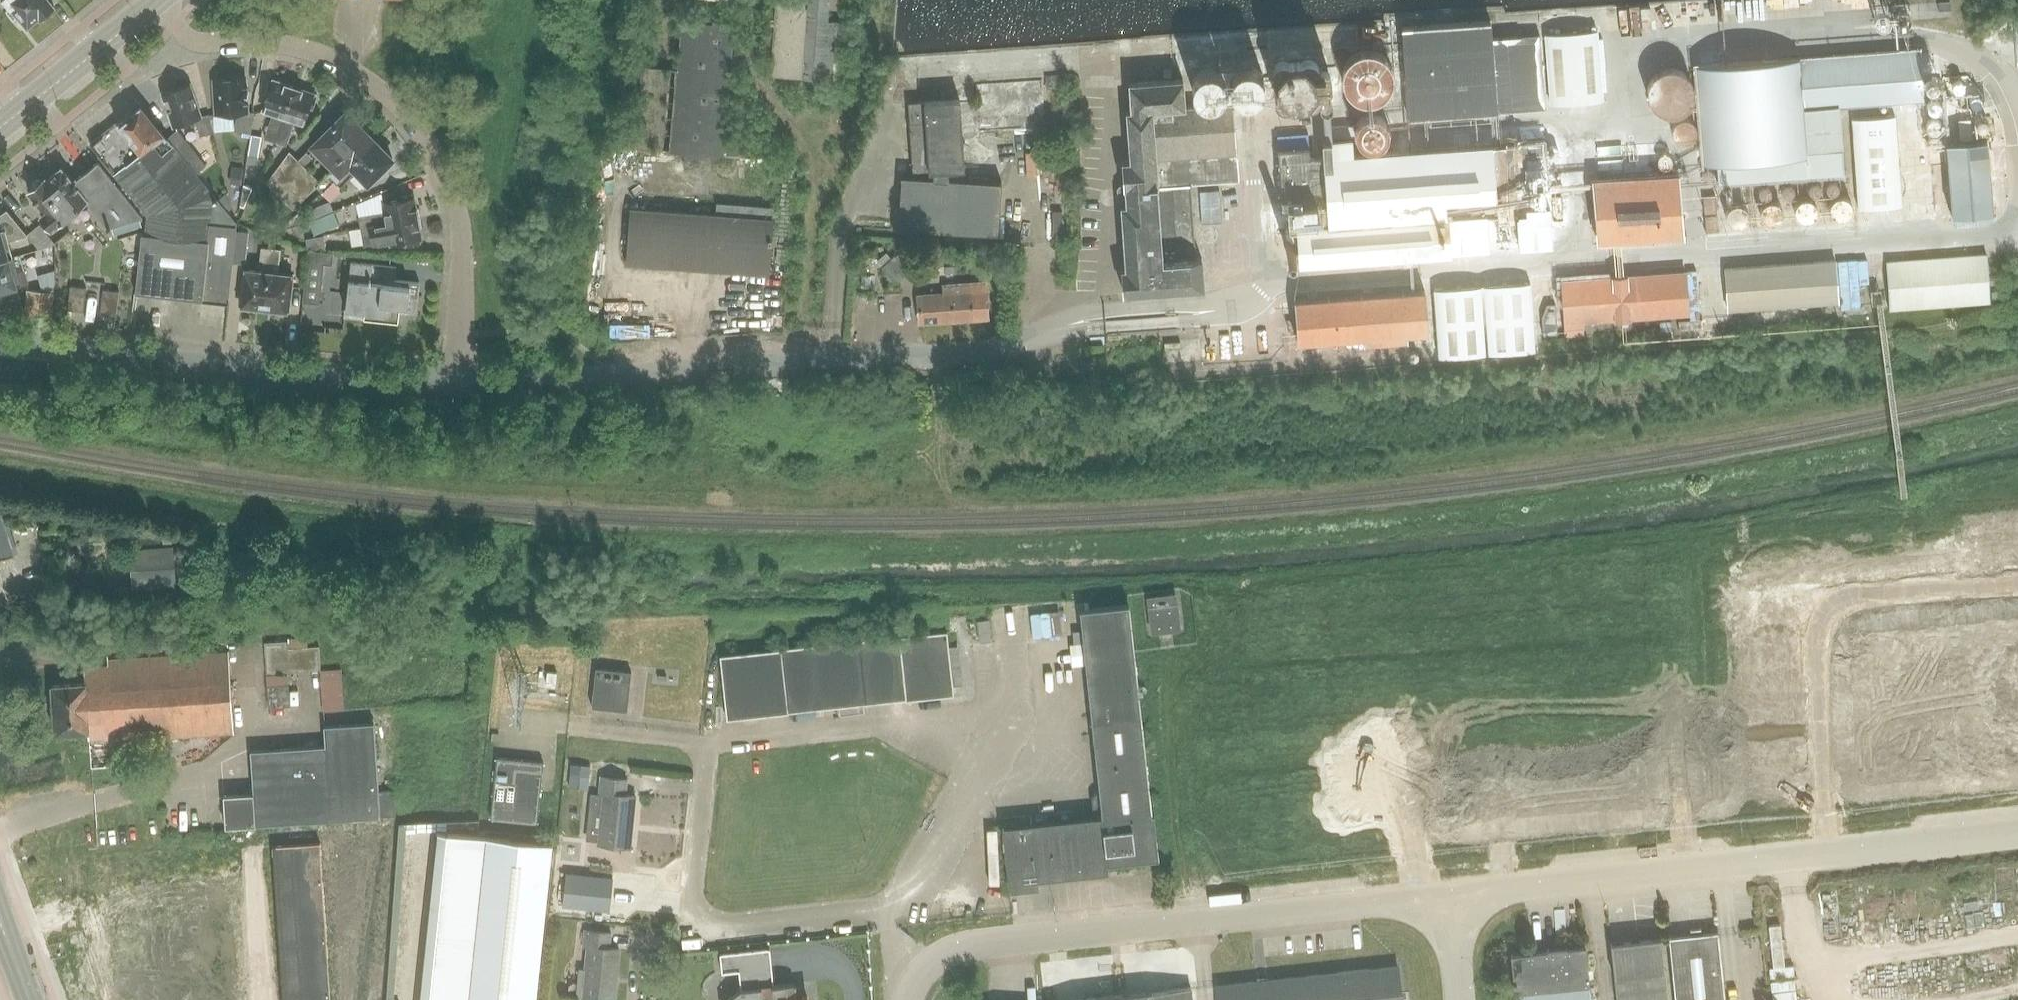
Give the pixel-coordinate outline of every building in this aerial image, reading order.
[(55,7),(49,0),(4,0),(11,9),(12,9),(28,28),(40,18),(40,19),(43,17),(47,16),(51,12),(52,9),(55,7)] [(847,0),(776,0),(771,74),(844,79),(848,22),(828,20),(829,9),(846,10),(847,0)] [(729,78),(734,25),(683,21),(679,69),(672,151),(723,155),(723,150),(734,150),(734,143),(724,142),(725,125),(736,125),(736,118),(726,117),(727,110),(737,111),(737,103),(727,102),(729,86),(738,87),(739,79),(729,78)] [(1492,37),(1491,22),(1402,29),(1408,118),(1544,108),(1538,34),(1492,37)] [(1597,30),(1544,34),(1549,104),(1602,100),(1597,30)] [(1799,58),(1696,66),(1703,163),(1718,161),(1720,183),(1717,183),(1718,187),(1843,177),(1837,108),(1923,101),(1919,50),(1799,59),(1799,58)] [(1342,76),(1342,79),(1343,82),(1343,85),(1344,88),(1346,91),(1348,94),(1350,96),(1353,98),(1355,100),(1358,102),(1361,103),(1365,103),(1368,104),(1371,103),(1374,103),(1377,102),(1380,101),(1383,99),(1386,97),(1388,94),(1390,92),(1391,89),(1393,86),(1394,83),(1394,80),(1394,76),(1394,73),(1393,70),(1392,67),(1390,64),(1388,61),(1386,59),(1384,57),(1381,55),(1378,54),(1375,53),(1372,52),(1368,52),(1365,52),(1362,52),(1359,53),(1356,55),(1353,56),(1351,58),(1348,61),(1346,63),(1345,66),(1343,69),(1343,72),(1342,76)] [(1274,66),(1273,69),(1274,72),(1274,75),(1276,77),(1277,90),(1276,92),(1275,96),(1276,99),(1277,102),(1279,105),(1281,106),(1284,107),(1287,107),(1293,106),(1314,105),(1317,104),(1319,102),(1322,100),(1322,104),(1324,108),(1329,110),(1333,107),(1334,103),(1332,99),(1331,71),(1330,70),(1329,68),(1327,67),(1325,66),(1323,66),(1321,67),(1321,66),(1320,63),(1318,60),(1315,59),(1313,58),(1310,58),(1308,58),(1306,59),(1304,60),(1290,61),(1287,60),(1285,59),(1283,60),(1280,60),(1277,62),(1275,64),(1274,66)] [(672,151),(679,69),(675,69),(641,66),(634,148),(672,151)] [(1231,83),(1231,85),(1231,88),(1232,90),(1232,92),(1233,94),(1235,96),(1236,97),(1238,99),(1239,100),(1241,101),(1243,102),(1245,103),(1248,103),(1250,103),(1252,103),(1254,102),(1256,101),(1258,100),(1260,99),(1262,97),(1263,96),(1264,94),(1265,92),(1266,90),(1266,88),(1266,85),(1266,83),(1266,81),(1265,79),(1264,77),(1263,75),(1261,73),(1260,72),(1258,71),(1256,69),(1254,69),(1252,68),(1250,68),(1248,68),(1245,68),(1243,69),(1241,70),(1239,71),(1237,72),(1236,73),(1235,75),(1233,77),(1232,79),(1232,81),(1231,83)] [(1647,88),(1647,91),(1647,94),(1648,97),(1649,100),(1650,103),(1652,105),(1653,108),(1656,110),(1658,111),(1660,113),(1663,114),(1666,115),(1669,115),(1672,115),(1675,115),(1678,114),(1681,113),(1683,112),(1686,110),(1688,108),(1690,106),(1691,103),(1693,101),(1694,98),(1694,95),(1694,92),(1694,89),(1694,86),(1693,83),(1692,81),(1690,78),(1688,76),(1686,74),(1684,72),(1681,71),(1678,69),(1676,69),(1673,68),(1670,68),(1667,68),(1664,69),(1661,70),(1658,72),(1656,73),(1654,75),(1652,78),(1650,80),(1649,83),(1648,86),(1647,88)] [(1193,86),(1193,88),(1193,90),(1194,93),(1195,95),(1195,97),(1197,99),(1198,100),(1200,102),(1201,103),(1203,104),(1205,105),(1208,105),(1208,106),(1210,106),(1212,106),(1214,105),(1215,105),(1216,105),(1218,104),(1220,103),(1222,102),(1224,100),(1225,98),(1226,97),(1227,95),(1228,93),(1228,90),(1228,88),(1228,86),(1228,84),(1227,82),(1226,80),(1225,78),(1224,76),(1222,75),(1220,73),(1218,72),(1216,72),(1214,71),(1212,71),(1210,71),(1207,71),(1205,72),(1203,72),(1201,73),(1200,75),(1198,76),(1197,78),(1195,80),(1194,82),(1194,84),(1193,86)] [(238,114),(236,131),(251,133),(255,113),(248,112),(247,103),(249,103),(248,88),(246,89),(245,76),(230,77),(230,79),(215,81),(217,115),(238,114)] [(1058,77),(1046,77),(1046,89),(1059,88),(1058,77)] [(1031,125),(1042,124),(1039,79),(1003,81),(1004,93),(1009,93),(1010,103),(1026,102),(1027,112),(1030,112),(1031,125)] [(1120,185),(1117,188),(1118,204),(1121,207),(1123,207),(1127,269),(1123,269),(1125,293),(1204,288),(1202,258),(1196,258),(1191,183),(1239,179),(1234,104),(1216,105),(1215,105),(1214,105),(1212,106),(1210,106),(1208,106),(1208,105),(1205,106),(1205,105),(1203,104),(1201,103),(1200,102),(1198,100),(1197,99),(1195,97),(1195,95),(1194,93),(1193,90),(1193,91),(1193,82),(1192,82),(1191,79),(1130,83),(1132,112),(1128,112),(1131,162),(1124,162),(1126,185),(1120,185)] [(276,141),(294,87),(274,81),(274,82),(270,81),(266,93),(269,94),(264,110),(274,113),(266,138),(276,141)] [(175,127),(197,120),(201,136),(214,133),(210,115),(202,117),(199,107),(197,105),(190,85),(164,94),(166,100),(165,100),(168,108),(168,109),(168,111),(169,110),(175,127)] [(276,141),(284,144),(287,142),(295,120),(305,124),(310,107),(313,108),(317,96),(314,95),(314,94),(294,87),(276,141)] [(902,176),(899,228),(999,234),(1002,182),(960,180),(959,169),(965,169),(962,132),(960,102),(960,99),(909,103),(914,171),(930,169),(930,171),(934,171),(934,178),(902,176)] [(197,173),(168,138),(141,105),(91,146),(102,159),(99,162),(119,186),(122,184),(148,216),(146,235),(142,235),(136,294),(228,304),(237,223),(227,212),(218,200),(196,173),(197,173)] [(331,172),(320,182),(290,152),(267,183),(294,210),(317,187),(323,193),(335,181),(375,141),(347,112),(313,146),(337,171),(333,174),(331,172)] [(1894,112),(1850,115),(1857,206),(1900,203),(1894,112)] [(1355,130),(1355,132),(1355,134),(1356,136),(1356,138),(1357,140),(1358,142),(1359,144),(1361,145),(1363,147),(1365,148),(1367,149),(1369,149),(1371,150),(1373,150),(1375,149),(1377,149),(1379,148),(1381,147),(1383,146),(1385,145),(1386,143),(1387,141),(1388,139),(1389,137),(1389,135),(1390,133),(1390,131),(1389,129),(1389,127),(1388,125),(1387,123),(1385,121),(1384,120),(1382,118),(1380,117),(1378,116),(1376,116),(1374,115),(1372,115),(1370,115),(1368,116),(1366,117),(1364,118),(1362,119),(1360,120),(1359,122),(1358,124),(1357,125),(1356,128),(1355,130)] [(1672,130),(1672,131),(1672,133),(1672,134),(1673,136),(1673,137),(1674,139),(1675,140),(1676,141),(1678,142),(1679,143),(1680,143),(1682,144),(1683,144),(1685,144),(1687,144),(1688,143),(1690,143),(1691,142),(1692,141),(1693,140),(1694,139),(1695,138),(1696,136),(1696,135),(1697,133),(1697,132),(1697,130),(1697,129),(1696,127),(1695,126),(1695,124),(1694,123),(1693,122),(1691,121),(1690,120),(1688,120),(1687,119),(1685,119),(1684,119),(1682,119),(1681,120),(1679,120),(1678,121),(1677,122),(1676,123),(1675,124),(1674,125),(1673,127),(1672,128),(1672,130)] [(168,138),(197,173),(206,166),(178,130),(168,138)] [(259,158),(262,139),(252,138),(249,157),(259,158)] [(1293,149),(1278,150),(1282,204),(1296,203),(1298,226),(1301,264),(1482,250),(1482,243),(1550,238),(1543,141),(1354,154),(1352,139),(1323,141),(1324,157),(1310,158),(1309,147),(1293,149)] [(1986,140),(1946,143),(1952,216),(1992,213),(1986,140)] [(375,141),(335,181),(341,187),(353,175),(350,172),(354,169),(369,183),(393,159),(375,141)] [(86,200),(87,200),(109,228),(143,217),(99,162),(77,179),(78,179),(73,183),(86,200)] [(232,166),(230,183),(241,184),(243,167),(232,166)] [(73,183),(62,169),(47,181),(46,179),(30,192),(46,213),(42,216),(52,228),(87,200),(86,200),(73,183)] [(1596,244),(1683,239),(1679,174),(1592,179),(1596,244)] [(243,184),(240,205),(244,207),(253,188),(243,184)] [(1219,191),(1199,192),(1201,224),(1221,222),(1219,191)] [(228,192),(218,200),(227,212),(233,207),(228,192)] [(362,228),(418,218),(415,198),(413,198),(412,195),(400,197),(400,200),(384,203),(385,213),(360,217),(362,228)] [(1829,207),(1829,209),(1830,210),(1830,212),(1831,214),(1832,215),(1834,217),(1835,218),(1837,219),(1839,219),(1841,219),(1843,219),(1845,218),(1846,218),(1848,217),(1849,215),(1850,214),(1851,213),(1852,211),(1852,209),(1852,207),(1852,205),(1851,204),(1851,202),(1849,200),(1848,199),(1847,198),(1845,197),(1843,196),(1841,196),(1839,196),(1837,197),(1836,198),(1834,199),(1832,200),(1831,201),(1830,203),(1830,205),(1829,207)] [(1794,208),(1794,210),(1795,212),(1795,214),(1796,216),(1797,217),(1798,219),(1800,220),(1802,221),(1804,221),(1806,221),(1807,221),(1809,221),(1811,220),(1813,219),(1814,218),(1815,217),(1816,215),(1817,213),(1817,211),(1818,210),(1817,208),(1817,206),(1816,204),(1815,202),(1814,201),(1812,200),(1810,199),(1809,198),(1807,198),(1805,198),(1803,199),(1801,199),(1799,200),(1798,201),(1797,203),(1796,205),(1795,206),(1794,208)] [(315,219),(334,211),(330,201),(311,209),(315,219)] [(1760,211),(1760,213),(1760,215),(1761,216),(1762,218),(1763,220),(1764,221),(1766,222),(1768,223),(1770,223),(1771,223),(1773,223),(1775,223),(1777,222),(1778,221),(1780,219),(1781,218),(1781,217),(1782,216),(1782,214),(1783,212),(1782,210),(1782,208),(1781,206),(1780,205),(1779,204),(1777,202),(1775,202),(1774,201),(1772,201),(1770,201),(1768,201),(1766,202),(1765,203),(1763,204),(1762,206),(1761,207),(1760,209),(1760,211)] [(770,273),(774,208),(718,203),(717,215),(631,209),(627,263),(770,273)] [(1726,213),(1726,215),(1726,217),(1727,219),(1728,220),(1729,222),(1730,223),(1732,224),(1734,225),(1736,225),(1738,225),(1739,225),(1741,225),(1743,224),(1744,223),(1746,221),(1747,220),(1748,218),(1748,216),(1748,215),(1748,213),(1748,211),(1747,209),(1746,208),(1745,206),(1743,205),(1742,204),(1740,204),(1738,203),(1736,203),(1734,204),(1732,204),(1731,205),(1729,207),(1728,208),(1727,210),(1727,211),(1726,213)] [(28,235),(7,210),(0,216),(0,231),(4,229),(8,241),(28,236),(28,235)] [(340,225),(334,211),(315,219),(309,222),(315,235),(340,225)] [(407,242),(408,245),(421,243),(420,240),(422,239),(418,218),(362,228),(365,246),(390,241),(391,245),(407,242)] [(307,223),(298,226),(301,233),(310,230),(307,223)] [(28,235),(28,236),(39,250),(56,244),(40,225),(28,235)] [(9,259),(4,243),(8,241),(4,229),(0,231),(0,261),(9,259)] [(249,232),(237,231),(233,263),(246,264),(249,232)] [(325,251),(323,235),(305,238),(307,250),(325,251)] [(269,272),(271,249),(262,248),(260,272),(245,270),(245,271),(244,271),(243,279),(244,281),(241,305),(265,308),(269,272)] [(269,272),(265,308),(289,311),(292,286),(293,284),(294,277),(293,277),(293,275),(278,274),(281,250),(271,249),(269,272)] [(1891,307),(1991,300),(1987,251),(1887,258),(1891,307)] [(334,267),(335,255),(309,252),(303,303),(319,305),(324,265),(334,267)] [(21,285),(17,273),(13,275),(9,259),(0,261),(0,291),(21,285)] [(1836,259),(1724,267),(1727,310),(1839,302),(1836,259)] [(400,313),(416,315),(420,282),(396,280),(397,266),(351,261),(345,318),(399,324),(400,313)] [(954,267),(944,267),(945,276),(954,276),(954,267)] [(1689,314),(1686,270),(1560,279),(1564,335),(1582,334),(1581,322),(1614,320),(1614,322),(1631,321),(1631,318),(1689,314)] [(861,275),(860,287),(874,288),(875,276),(861,275)] [(921,322),(988,317),(986,282),(945,285),(945,294),(919,296),(921,322)] [(1534,351),(1530,283),(1433,289),(1437,357),(1534,351)] [(70,286),(67,310),(84,312),(86,288),(70,286)] [(103,290),(100,314),(116,316),(119,292),(103,290)] [(1425,290),(1293,299),(1297,343),(1363,338),(1363,343),(1405,340),(1405,334),(1428,333),(1425,290)] [(1557,334),(1555,304),(1546,305),(1541,317),(1542,335),(1557,334)] [(0,506),(0,558),(12,555),(9,543),(11,542),(0,506)] [(130,590),(141,590),(174,587),(171,548),(127,551),(130,590)] [(1176,593),(1146,597),(1151,634),(1181,630),(1176,593)] [(1102,814),(1069,818),(1004,825),(1010,882),(1011,890),(1040,887),(1039,879),(1109,871),(1108,858),(1157,853),(1130,604),(1080,610),(1102,814)] [(980,642),(991,641),(989,620),(978,621),(980,642)] [(859,641),(866,704),(954,694),(948,631),(859,641)] [(120,740),(234,732),(229,652),(210,654),(208,632),(188,633),(189,655),(102,661),(103,667),(85,668),(86,683),(52,685),(55,733),(88,731),(89,738),(120,736),(120,740)] [(299,646),(309,646),(308,635),(288,637),(289,640),(289,647),(299,646)] [(265,652),(289,650),(289,647),(289,640),(265,641),(265,652)] [(820,709),(866,704),(859,641),(813,646),(820,709)] [(309,646),(311,669),(321,669),(319,645),(309,646)] [(291,671),(301,670),(299,646),(289,647),(289,650),(290,660),(291,671)] [(301,670),(311,669),(309,646),(299,646),(301,670)] [(788,712),(820,709),(813,646),(781,649),(788,712)] [(781,649),(721,655),(728,718),(788,712),(781,649)] [(266,662),(290,660),(289,650),(265,652),(266,662)] [(290,660),(266,662),(267,672),(291,671),(290,660)] [(322,679),(343,678),(343,667),(321,669),(322,679)] [(628,710),(632,671),(597,667),(592,706),(628,710)] [(547,672),(546,683),(556,684),(557,672),(547,672)] [(289,674),(267,675),(267,686),(290,685),(289,674)] [(322,689),(344,688),(343,678),(322,679),(322,689)] [(290,685),(267,686),(268,697),(290,696),(290,685)] [(323,700),(344,698),(344,688),(322,689),(323,700)] [(290,696),(268,697),(269,708),(291,707),(290,696)] [(344,698),(323,700),(323,710),(345,709),(344,698)] [(382,817),(397,815),(395,790),(380,791),(375,723),(325,726),(326,746),(251,751),(255,793),(224,795),(226,828),(382,817)] [(537,823),(543,762),(497,758),(491,819),(537,823)] [(571,765),(570,788),(588,789),(590,766),(571,765)] [(627,778),(601,775),(599,792),(605,793),(600,844),(630,847),(635,794),(625,793),(627,778)] [(551,847),(485,840),(468,999),(535,999),(551,847)] [(276,846),(285,999),(329,999),(319,844),(276,846)] [(567,874),(563,908),(609,912),(612,878),(567,874)] [(1861,914),(1866,957),(1964,946),(1966,967),(2000,963),(2000,958),(2008,957),(2011,980),(2017,979),(2017,897),(1861,914)] [(583,997),(606,999),(613,999),(619,949),(610,947),(612,932),(586,929),(584,945),(589,945),(586,969),(580,968),(576,996),(583,997)] [(1669,936),(1675,999),(1724,999),(1717,930),(1669,936)] [(1660,938),(1611,943),(1617,999),(1666,999),(1660,938)] [(1586,945),(1512,953),(1517,999),(1592,999),(1586,945)] [(770,948),(720,954),(722,972),(739,971),(741,989),(726,999),(808,999),(808,997),(800,998),(800,994),(798,989),(794,987),(794,984),(774,986),(770,948)] [(1399,965),(1218,985),(1220,999),(1403,999),(1399,965)] [(1192,987),(1070,999),(1193,999),(1192,987)]
